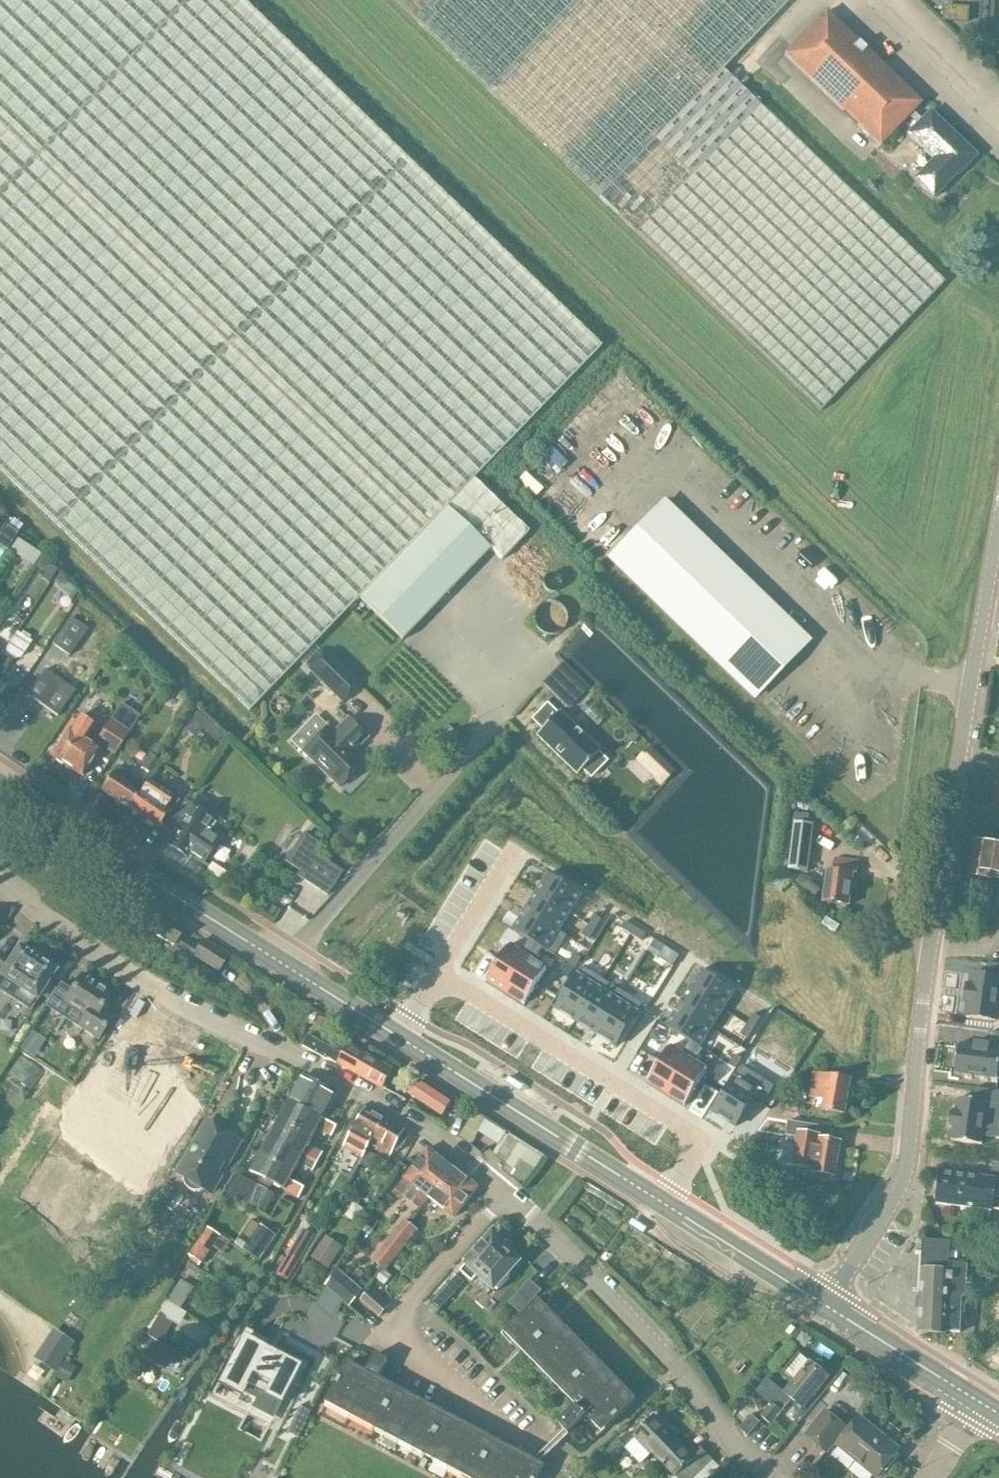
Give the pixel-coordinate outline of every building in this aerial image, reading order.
[(249,711),(446,507),(446,508),(359,598),(402,640),(465,575),(490,549),(501,560),(528,531),(474,478),(601,347),(242,0),(0,0),(0,470),(249,711)] [(601,195),(819,410),(942,281),(761,104),(724,68),(791,0),(399,0),(601,195)] [(913,113),(922,103),(826,13),(785,56),(880,147),(909,117),(918,125),(908,135),(934,160),(915,180),(932,196),(964,162),(968,166),(977,156),(930,112),(921,121),(913,113)] [(809,640),(665,501),(610,558),(754,697),(809,640)] [(10,660),(20,656),(29,642),(15,633),(0,656),(0,676),(10,660)] [(360,684),(327,651),(309,670),(342,702),(360,684)] [(46,667),(27,694),(57,715),(75,687),(46,667)] [(579,679),(558,700),(568,709),(588,688),(579,679)] [(109,718),(95,740),(115,753),(130,731),(139,716),(119,703),(109,718)] [(541,729),(536,735),(577,774),(599,751),(558,711),(557,713),(547,703),(531,719),(541,729)] [(362,763),(350,751),(355,745),(357,747),(366,737),(348,719),(333,735),(327,729),(304,752),(339,787),(362,763)] [(212,721),(203,731),(218,745),(228,736),(212,721)] [(81,775),(98,750),(67,731),(51,756),(54,757),(57,761),(61,763),(64,764),(81,775)] [(150,775),(161,758),(151,752),(140,768),(150,775)] [(129,808),(144,784),(116,766),(101,789),(129,808)] [(170,812),(179,799),(148,778),(144,784),(129,808),(157,828),(168,811),(170,812)] [(219,838),(204,829),(211,818),(184,801),(165,831),(172,836),(167,844),(187,856),(189,854),(203,863),(219,838)] [(809,872),(816,824),(796,821),(789,869),(809,872)] [(303,834),(285,863),(300,872),(297,876),(328,896),(343,873),(314,855),(321,845),(303,834)] [(970,877),(991,881),(992,873),(998,874),(998,846),(976,842),(970,877)] [(849,905),(854,874),(858,874),(859,862),(836,859),(834,871),(829,870),(825,902),(849,905)] [(549,873),(537,893),(571,914),(582,895),(549,873)] [(537,893),(525,911),(567,937),(568,936),(559,931),(571,914),(537,893)] [(173,946),(184,928),(158,911),(146,929),(173,946)] [(525,911),(513,930),(529,940),(536,944),(542,948),(555,956),(567,937),(525,911)] [(595,915),(589,925),(595,930),(602,919),(595,915)] [(625,921),(621,928),(631,935),(635,928),(625,921)] [(589,925),(582,936),(589,940),(595,930),(589,925)] [(635,928),(631,935),(641,941),(646,934),(635,928)] [(224,961),(200,946),(198,948),(184,939),(178,949),(192,958),(193,955),(219,970),(224,961)] [(508,945),(486,981),(505,993),(536,944),(529,940),(521,953),(508,945)] [(655,940),(650,947),(661,953),(665,947),(655,940)] [(536,944),(505,993),(524,1005),(547,969),(534,961),(542,948),(536,944)] [(2,977),(17,987),(10,997),(30,1010),(54,972),(56,971),(42,962),(43,960),(33,954),(32,955),(18,946),(7,963),(0,959),(0,981),(2,977)] [(574,954),(568,964),(575,969),(581,958),(574,954)] [(964,1002),(968,1003),(967,1015),(966,1015),(966,1016),(997,1020),(997,1019),(998,1012),(998,965),(989,963),(987,976),(972,974),(972,975),(970,987),(966,986),(964,1002)] [(583,967),(556,1009),(577,1022),(603,980),(583,967)] [(702,969),(690,989),(724,1010),(736,991),(702,969)] [(61,984),(46,1006),(98,1039),(112,1017),(101,1010),(103,1006),(111,993),(82,974),(71,990),(61,984)] [(603,980),(577,1022),(596,1034),(622,992),(603,980)] [(690,989),(678,1007),(712,1028),(724,1010),(690,989)] [(622,992),(596,1034),(616,1046),(642,1004),(622,992)] [(678,1007),(666,1026),(690,1041),(697,1045),(700,1047),(712,1028),(678,1007)] [(753,1014),(747,1024),(754,1029),(760,1019),(753,1014)] [(747,1024),(740,1035),(747,1039),(754,1029),(747,1024)] [(955,1073),(997,1079),(998,1079),(998,1033),(990,1032),(989,1044),(974,1042),(973,1046),(959,1044),(959,1043),(955,1073)] [(366,1054),(349,1045),(350,1043),(331,1033),(325,1044),(309,1035),(303,1046),(326,1059),(326,1058),(354,1073),(366,1054)] [(669,1046),(647,1082),(666,1094),(697,1045),(690,1041),(682,1054),(669,1046)] [(697,1045),(666,1094),(685,1106),(708,1070),(695,1062),(703,1049),(700,1047),(697,1045)] [(366,1054),(354,1073),(376,1085),(382,1088),(392,1069),(366,1054)] [(735,1055),(728,1065),(735,1069),(735,1070),(742,1059),(735,1055)] [(725,1063),(712,1083),(722,1089),(735,1069),(728,1065),(725,1063)] [(110,1064),(69,1128),(85,1139),(89,1132),(96,1137),(95,1139),(120,1155),(122,1153),(128,1158),(124,1164),(141,1175),(182,1110),(110,1064)] [(742,1066),(713,1112),(736,1127),(752,1101),(762,1107),(775,1087),(742,1066)] [(846,1113),(851,1079),(814,1073),(810,1097),(825,1099),(823,1110),(846,1113)] [(303,1075),(289,1102),(323,1119),(323,1118),(336,1093),(303,1075)] [(409,1094),(443,1116),(451,1102),(418,1081),(409,1094)] [(807,1099),(808,1090),(796,1088),(795,1097),(807,1099)] [(949,1127),(953,1127),(952,1140),(951,1140),(982,1145),(982,1144),(983,1136),(998,1138),(998,1091),(974,1088),(972,1101),(957,1098),(957,1099),(956,1112),(952,1111),(949,1127)] [(337,1125),(323,1118),(323,1119),(289,1102),(280,1119),(313,1136),(318,1128),(331,1135),(337,1125)] [(370,1147),(386,1119),(362,1106),(353,1121),(354,1122),(341,1144),(365,1157),(370,1147)] [(507,1132),(488,1120),(489,1118),(476,1110),(459,1136),(471,1144),(480,1131),(500,1144),(507,1132)] [(309,1145),(313,1136),(280,1119),(271,1137),(318,1161),(323,1152),(309,1145)] [(411,1134),(386,1119),(370,1147),(389,1157),(392,1154),(396,1156),(400,1148),(402,1149),(411,1134)] [(836,1176),(841,1142),(820,1139),(820,1136),(817,1135),(819,1126),(775,1119),(773,1128),(787,1131),(786,1136),(798,1137),(793,1166),(814,1169),(814,1172),(836,1176)] [(229,1164),(242,1142),(211,1123),(196,1149),(193,1147),(178,1173),(184,1177),(185,1182),(185,1184),(187,1186),(190,1189),(194,1191),(196,1192),(201,1191),(205,1189),(212,1193),(223,1175),(219,1173),(225,1162),(229,1164)] [(318,1161),(271,1137),(261,1155),(294,1172),(299,1163),(313,1170),(318,1161)] [(429,1198),(453,1168),(429,1149),(405,1179),(429,1198)] [(378,1155),(369,1150),(361,1164),(370,1169),(378,1155)] [(261,1155),(252,1173),(299,1198),(304,1188),(290,1180),(294,1172),(261,1155)] [(997,1180),(998,1180),(998,1163),(994,1162),(992,1179),(941,1172),(937,1203),(991,1211),(992,1209),(998,1210),(998,1199),(994,1198),(997,1180)] [(454,1217),(477,1188),(453,1168),(429,1198),(454,1217)] [(275,1194),(238,1174),(228,1193),(259,1209),(260,1208),(266,1211),(275,1194)] [(229,1200),(223,1211),(238,1218),(243,1208),(229,1200)] [(409,1241),(417,1231),(405,1221),(396,1232),(409,1241)] [(261,1227),(246,1250),(259,1259),(274,1236),(261,1227)] [(203,1264),(221,1238),(207,1229),(190,1255),(203,1264)] [(304,1229),(289,1254),(300,1260),(314,1235),(304,1229)] [(401,1251),(409,1241),(396,1232),(389,1241),(401,1251)] [(507,1274),(519,1262),(506,1250),(508,1248),(494,1234),(467,1264),(468,1264),(461,1272),(472,1282),(479,1274),(498,1292),(511,1277),(507,1274)] [(326,1235),(312,1257),(329,1268),(343,1246),(326,1235)] [(393,1262),(401,1251),(389,1241),(380,1252),(393,1262)] [(966,1295),(968,1266),(967,1266),(967,1262),(957,1261),(957,1253),(951,1253),(951,1242),(923,1241),(918,1328),(922,1333),(946,1335),(946,1332),(960,1333),(962,1298),(966,1295)] [(387,1270),(393,1262),(380,1252),(374,1260),(387,1270)] [(179,1308),(190,1289),(179,1283),(168,1302),(179,1308)] [(439,1311),(455,1293),(446,1284),(430,1303),(439,1311)] [(391,1305),(372,1288),(362,1300),(381,1317),(391,1305)] [(605,1430),(636,1400),(538,1300),(508,1329),(605,1430)] [(178,1325),(185,1313),(166,1301),(158,1314),(178,1325)] [(175,1354),(148,1338),(140,1353),(167,1368),(175,1354)] [(220,1380),(213,1394),(247,1412),(237,1429),(260,1441),(269,1424),(270,1424),(280,1404),(301,1365),(292,1360),(258,1342),(255,1347),(240,1339),(222,1374),(223,1374),(220,1380)] [(802,1408),(827,1377),(809,1362),(778,1400),(785,1406),(791,1399),(802,1408)] [(542,1470),(345,1366),(325,1403),(467,1477),(538,1477),(542,1470)] [(770,1424),(780,1411),(770,1403),(760,1416),(770,1424)] [(899,1450),(859,1418),(846,1433),(844,1431),(846,1428),(826,1411),(806,1435),(826,1452),(834,1443),(877,1477),(899,1450)] [(751,1414),(741,1426),(750,1434),(760,1421),(751,1414)] [(654,1415),(632,1436),(651,1455),(652,1453),(676,1477),(692,1477),(711,1460),(699,1448),(692,1455),(654,1415)]
